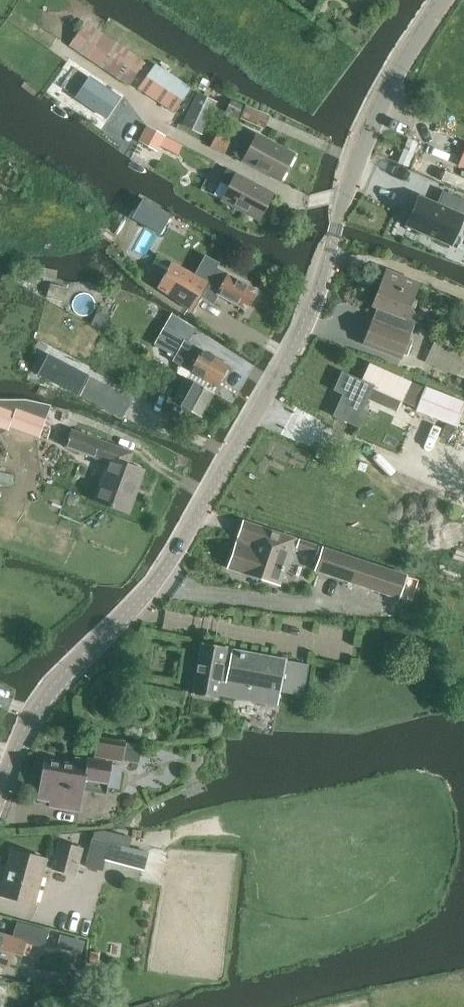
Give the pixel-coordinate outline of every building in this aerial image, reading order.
[(129,86),(146,62),(85,20),(69,46),(129,86)] [(191,88),(154,62),(137,87),(174,112),(191,88)] [(90,75),(75,96),(105,117),(120,95),(90,75)] [(203,77),(197,87),(204,90),(210,81),(203,77)] [(197,91),(181,124),(201,133),(215,100),(197,91)] [(269,115),(230,99),(225,110),(249,120),(264,127),(269,115)] [(146,126),(138,142),(154,150),(158,149),(159,146),(176,155),(182,144),(146,126)] [(218,132),(212,146),(225,152),(231,138),(218,132)] [(250,151),(249,150),(238,146),(234,155),(242,160),(250,164),(281,179),(295,152),(259,133),(250,151)] [(227,168),(220,181),(229,185),(222,199),(249,214),(259,219),(273,192),(235,172),(227,168)] [(406,225),(451,245),(463,217),(463,200),(447,192),(442,205),(437,203),(419,195),(406,225)] [(164,226),(170,214),(141,198),(130,218),(142,225),(146,216),(164,226)] [(172,263),(158,287),(193,312),(201,297),(213,304),(218,295),(245,310),(249,303),(257,289),(249,285),(216,267),(208,282),(196,275),(172,263)] [(372,306),(377,308),(406,319),(406,318),(414,322),(415,322),(415,320),(415,318),(415,316),(414,314),(413,312),(411,310),(409,309),(420,283),(386,270),(372,306)] [(51,284),(47,297),(62,302),(66,288),(51,284)] [(401,359),(415,322),(414,322),(406,318),(406,319),(377,308),(373,319),(363,344),(401,359)] [(229,366),(192,345),(163,328),(154,344),(175,356),(173,360),(190,370),(190,371),(197,375),(218,386),(229,366)] [(463,377),(463,355),(443,347),(435,343),(425,362),(463,377)] [(49,354),(39,373),(78,394),(88,374),(49,354)] [(20,359),(18,369),(29,372),(31,362),(20,359)] [(344,394),(334,415),(359,426),(365,411),(362,410),(372,388),(401,401),(419,409),(426,389),(410,382),(372,365),(364,383),(343,373),(335,390),(344,394)] [(81,395),(123,417),(132,399),(90,377),(81,395)] [(206,388),(186,377),(173,401),(170,399),(164,409),(176,416),(182,406),(201,416),(214,393),(206,388)] [(463,413),(463,401),(427,387),(426,389),(419,409),(418,411),(458,427),(463,413)] [(51,405),(25,399),(0,399),(0,428),(8,431),(9,427),(39,438),(51,405)] [(448,424),(444,437),(450,439),(452,439),(456,428),(456,427),(448,424)] [(449,442),(463,446),(463,444),(463,431),(456,428),(452,439),(450,439),(449,442)] [(134,453),(72,430),(66,447),(107,462),(93,500),(127,513),(129,508),(130,509),(134,500),(132,499),(137,486),(138,487),(145,470),(130,465),(134,453)] [(296,538),(249,523),(244,521),(228,568),(244,573),(245,572),(281,584),(296,538)] [(295,549),(316,555),(319,545),(298,538),(295,549)] [(322,546),(314,571),(399,599),(407,574),(322,546)] [(202,643),(193,695),(217,699),(220,681),(303,697),(309,665),(286,661),(286,660),(226,649),(226,648),(202,643)] [(94,756),(122,761),(125,743),(97,738),(94,756)] [(81,806),(83,791),(106,794),(112,763),(88,759),(86,767),(44,760),(37,799),(51,801),(50,808),(80,813),(81,806)] [(144,872),(150,851),(110,840),(109,844),(91,840),(85,867),(103,872),(105,862),(144,872)] [(52,869),(76,875),(83,849),(59,842),(52,869)] [(2,896),(35,905),(47,859),(12,850),(7,867),(9,868),(2,896)] [(12,953),(22,955),(22,954),(29,956),(32,944),(43,948),(48,930),(17,921),(13,937),(0,933),(0,964),(8,967),(12,953)] [(60,936),(58,946),(81,953),(84,942),(60,936)] [(91,951),(90,963),(98,964),(99,952),(91,951)]
